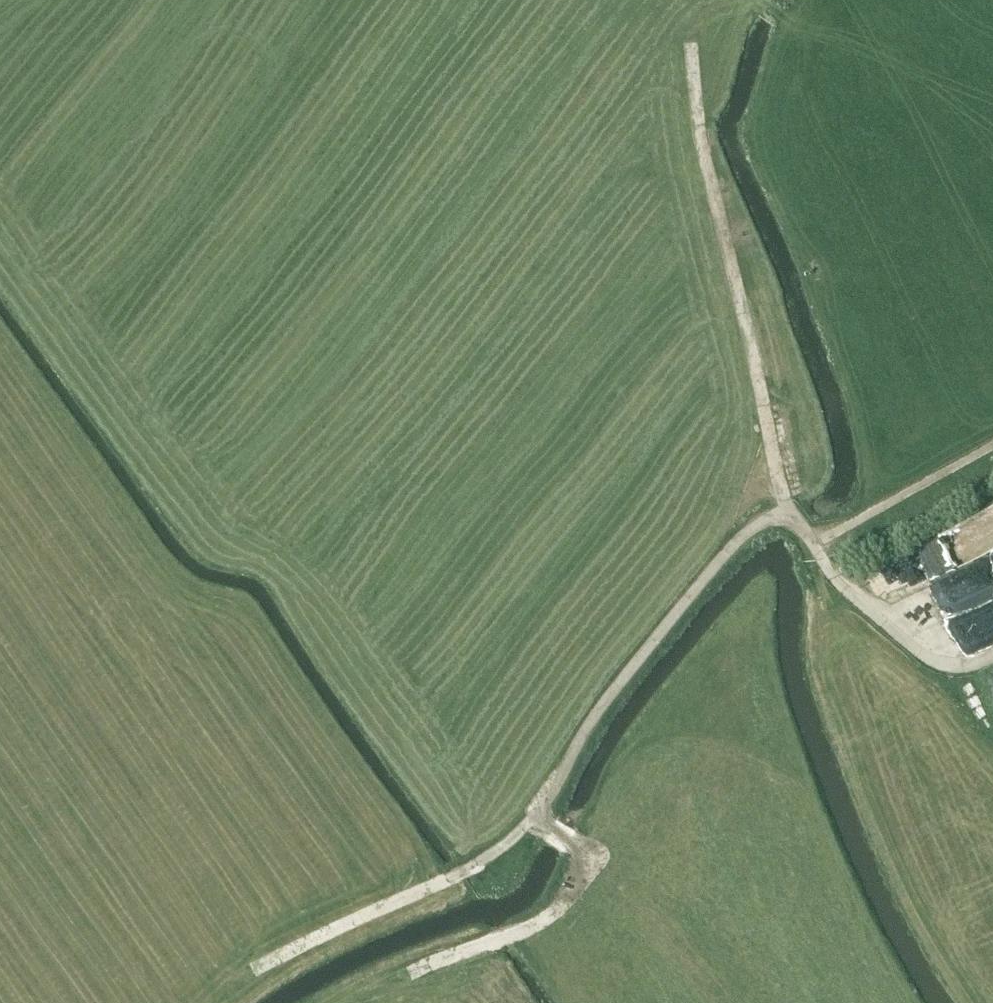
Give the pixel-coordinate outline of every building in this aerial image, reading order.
[(945,616),(960,611),(948,576),(934,581),(945,616)]
